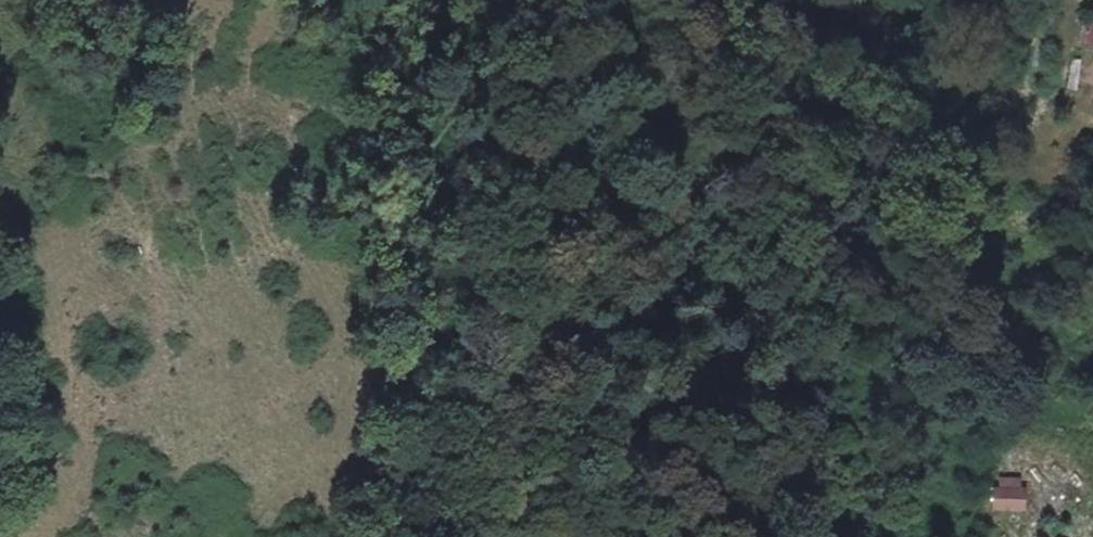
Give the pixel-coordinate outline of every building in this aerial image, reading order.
[(995,488),(995,507),(1022,507),(1022,489),(1017,489),(1017,478),(1001,478),(1000,488),(995,488)]
